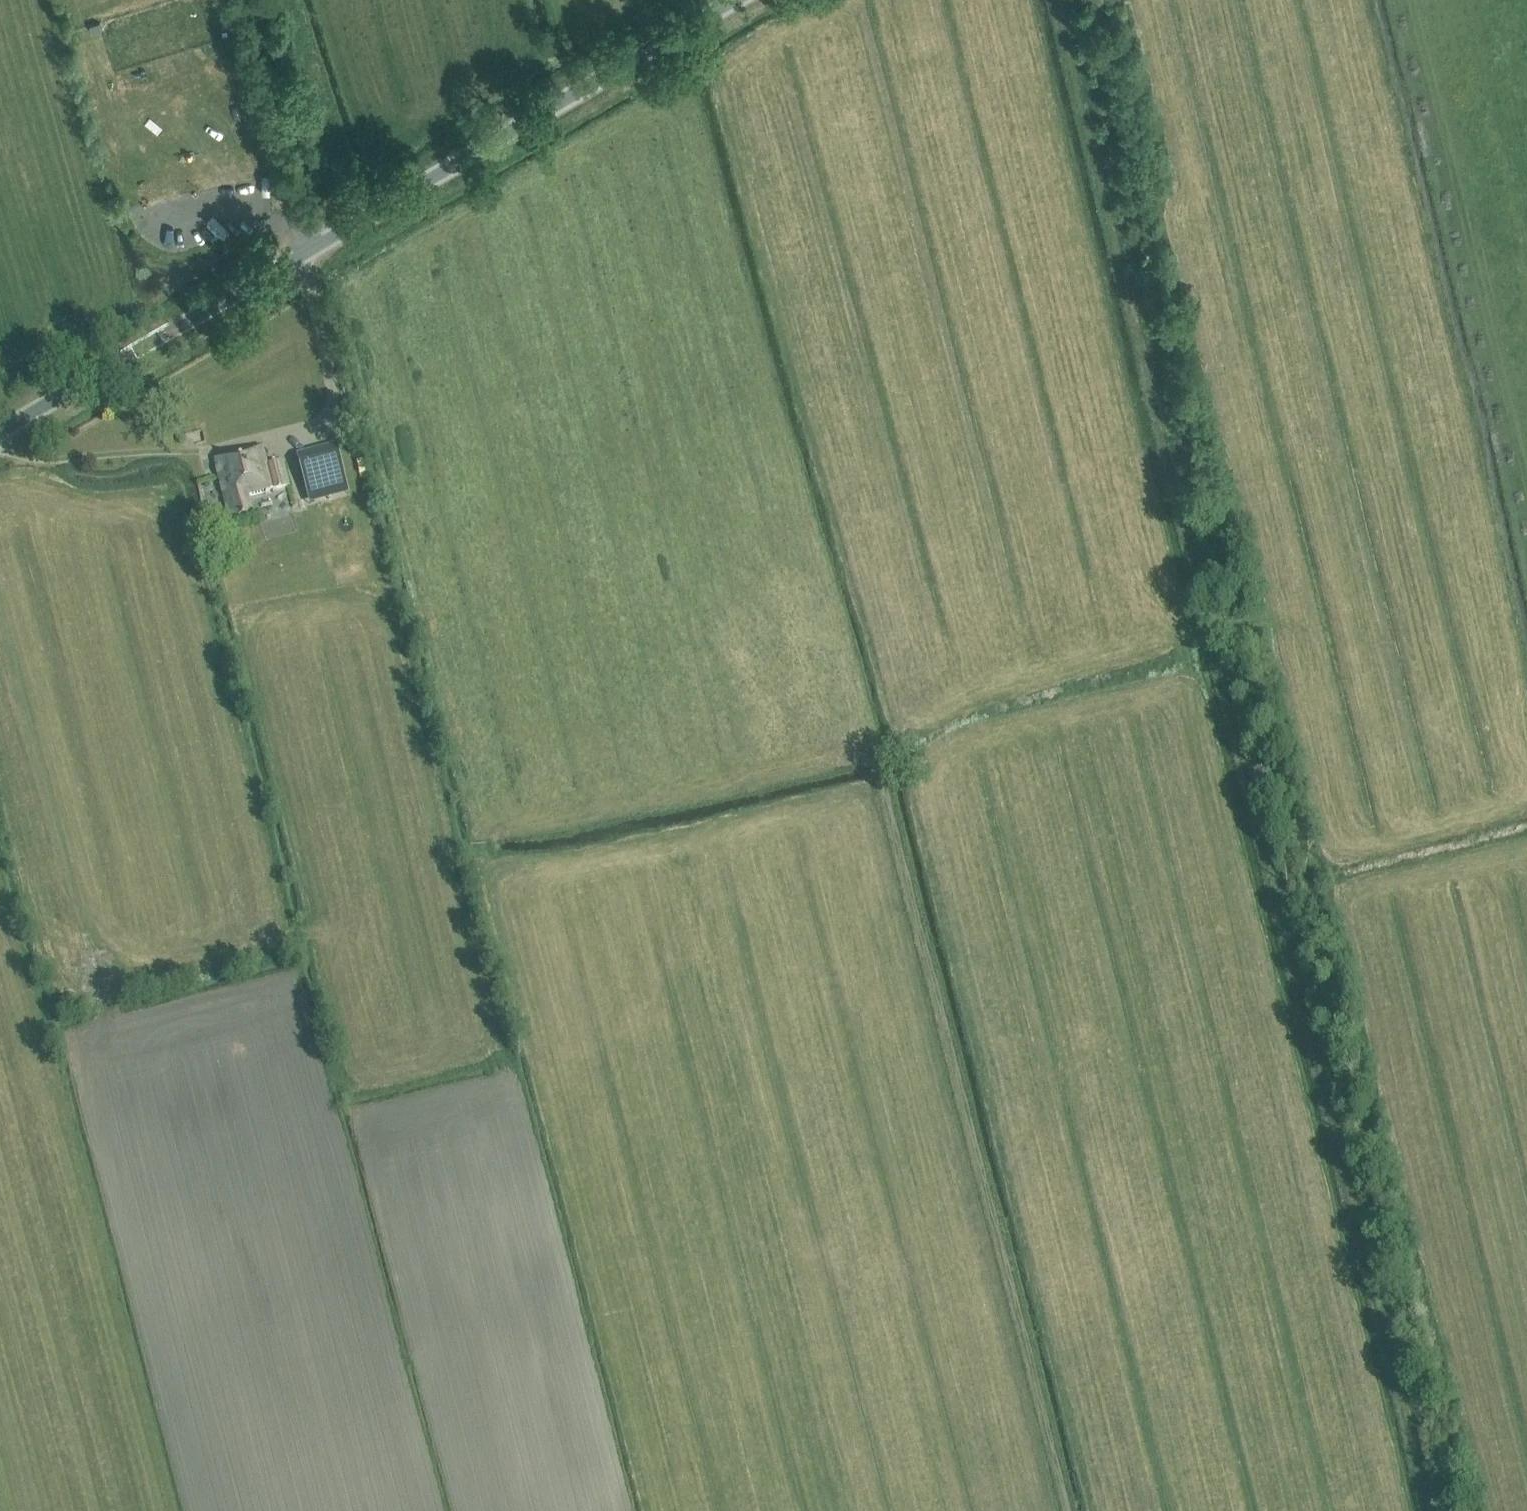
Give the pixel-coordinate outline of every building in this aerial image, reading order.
[(100,23),(90,26),(92,33),(102,30),(100,23)] [(246,500),(286,491),(281,466),(265,470),(261,451),(214,462),(227,519),(232,518),(234,525),(251,521),(246,500)] [(349,493),(339,453),(299,463),(311,502),(349,493)]
